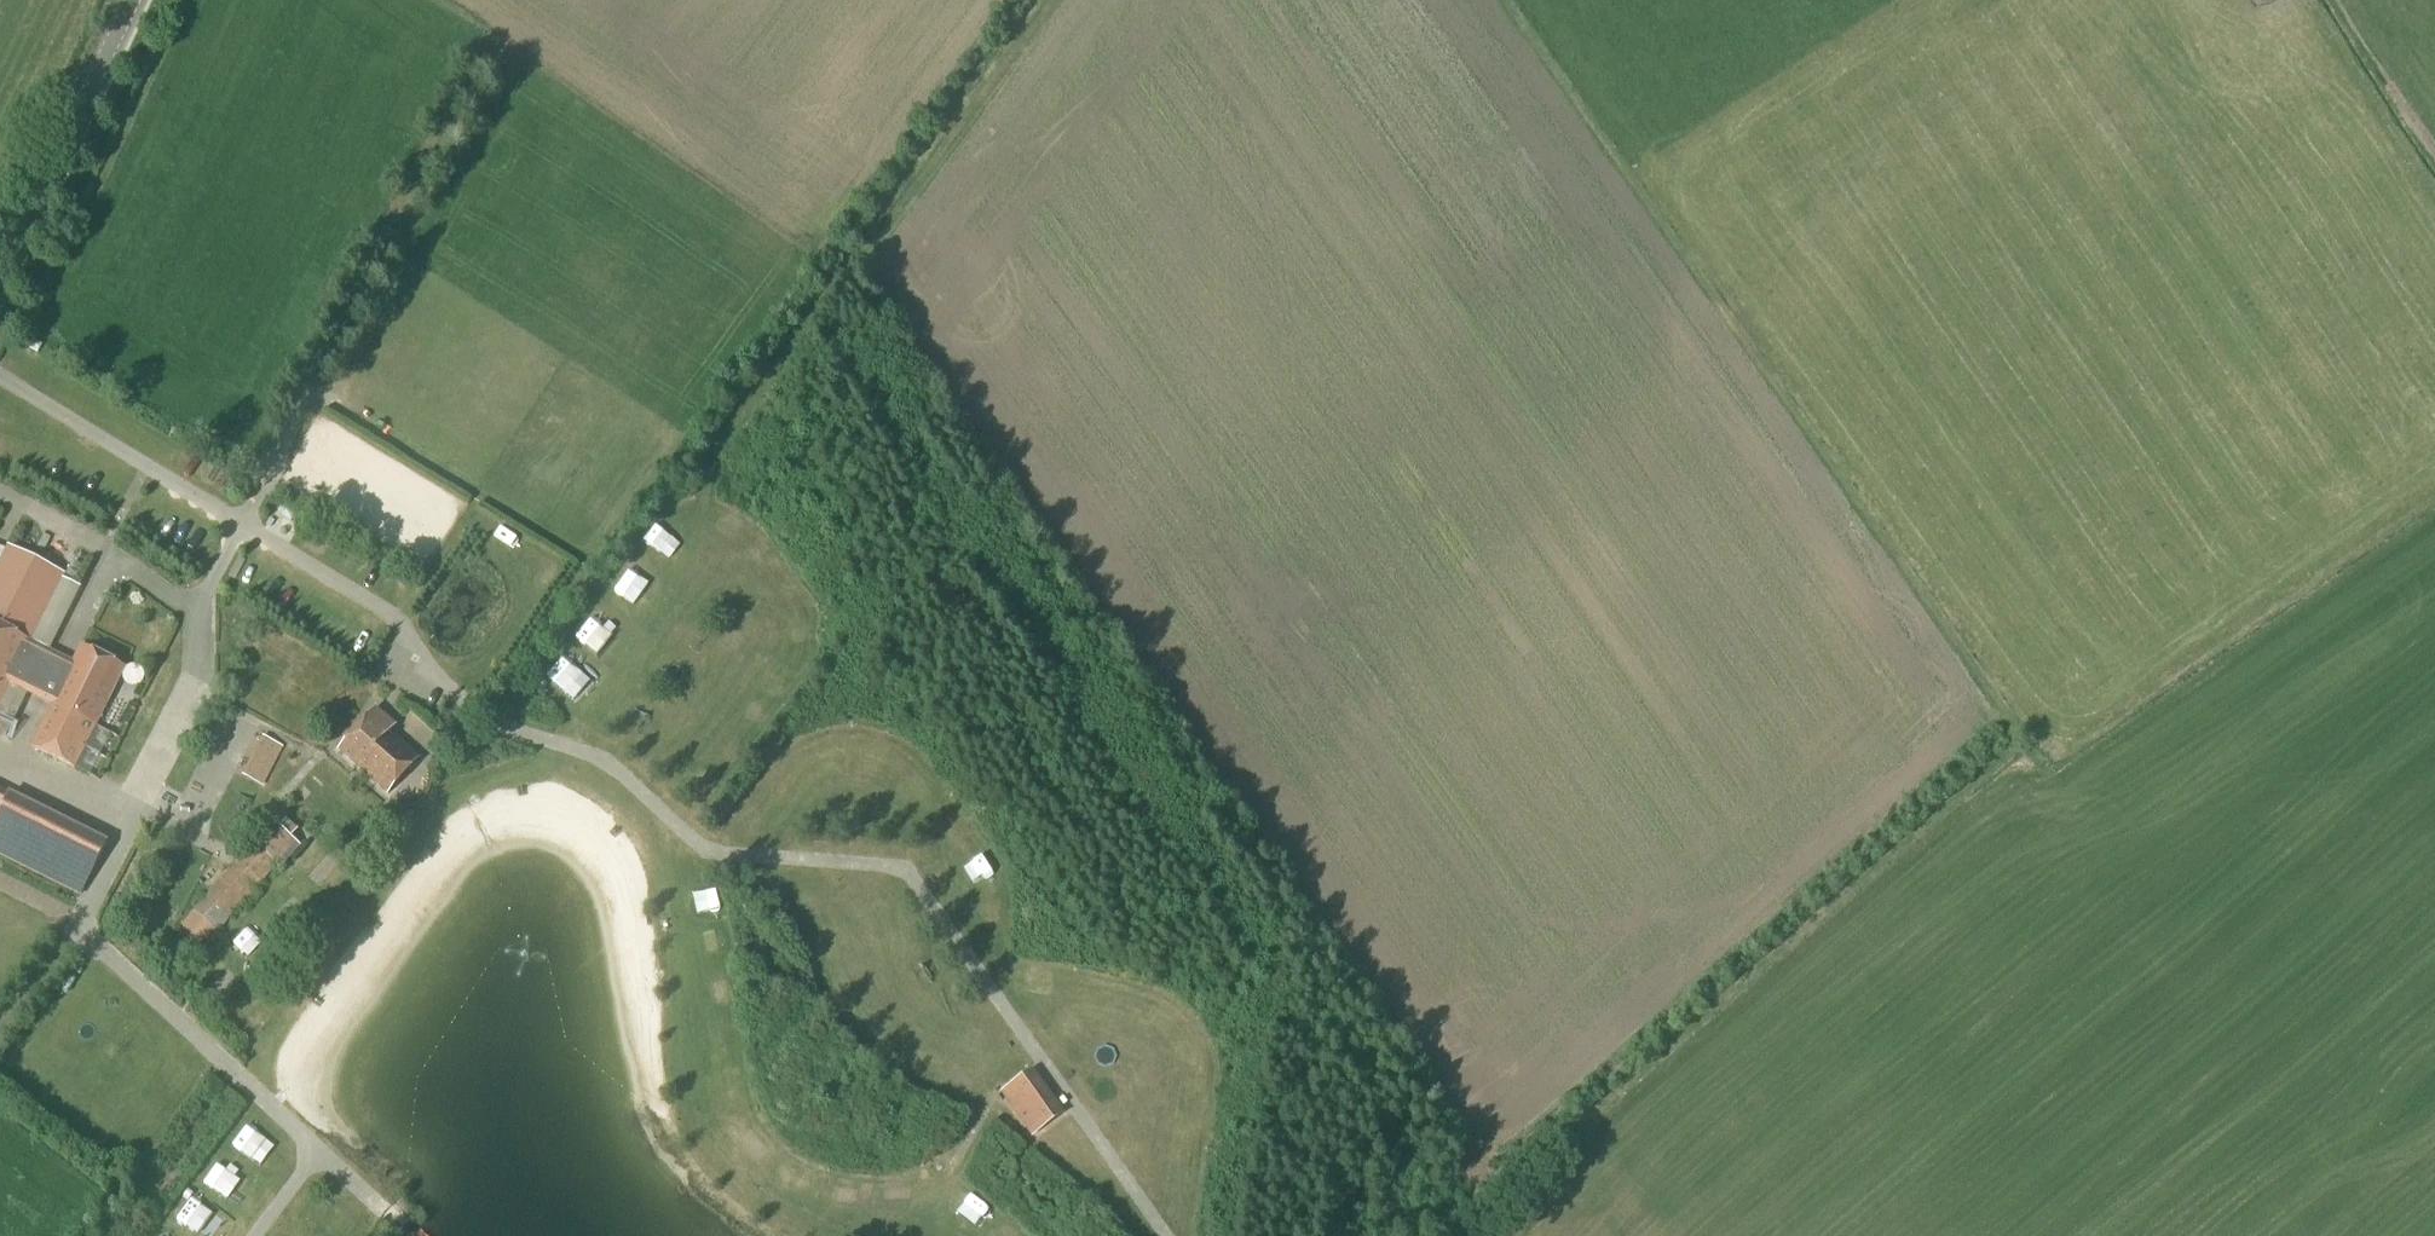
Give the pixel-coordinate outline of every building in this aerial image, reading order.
[(83,583),(7,545),(0,561),(0,733),(7,736),(28,695),(51,706),(30,748),(76,769),(126,668),(80,645),(72,662),(49,651),(83,583)] [(337,751),(388,795),(420,757),(392,732),(397,726),(376,707),(337,751)] [(0,789),(0,833),(38,850),(55,816),(10,793),(10,794),(0,789)] [(218,932),(296,843),(273,822),(194,910),(194,911),(176,931),(196,949),(205,940),(206,942),(216,930),(218,932)] [(1025,1075),(1000,1093),(1031,1138),(1057,1119),(1025,1075)]
